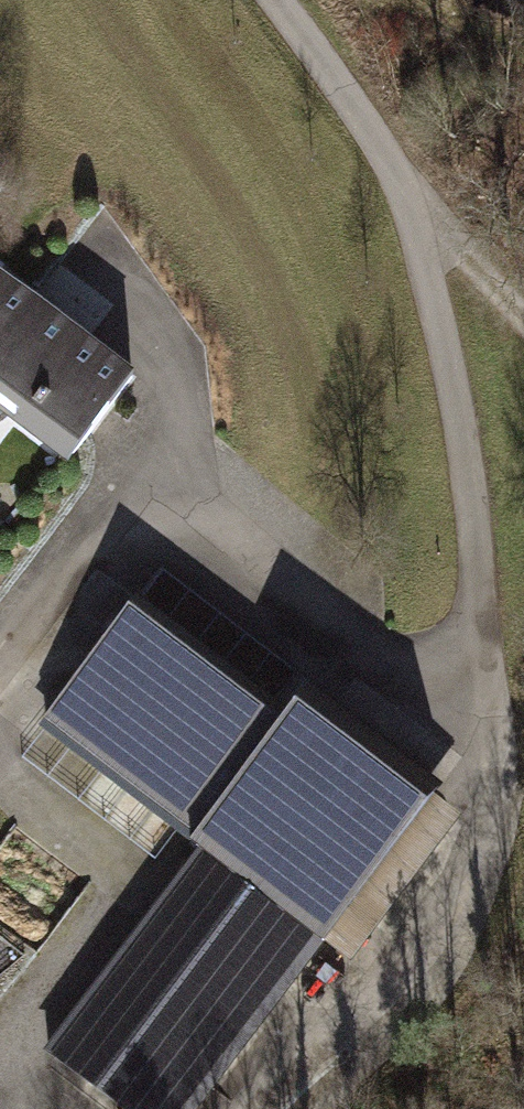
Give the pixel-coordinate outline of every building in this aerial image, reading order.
[(0,298),(0,416),(73,474),(130,403),(0,298)] [(152,590),(29,742),(194,876),(53,1050),(125,1108),(176,1108),(313,940),(357,975),(464,844),(152,590)]
